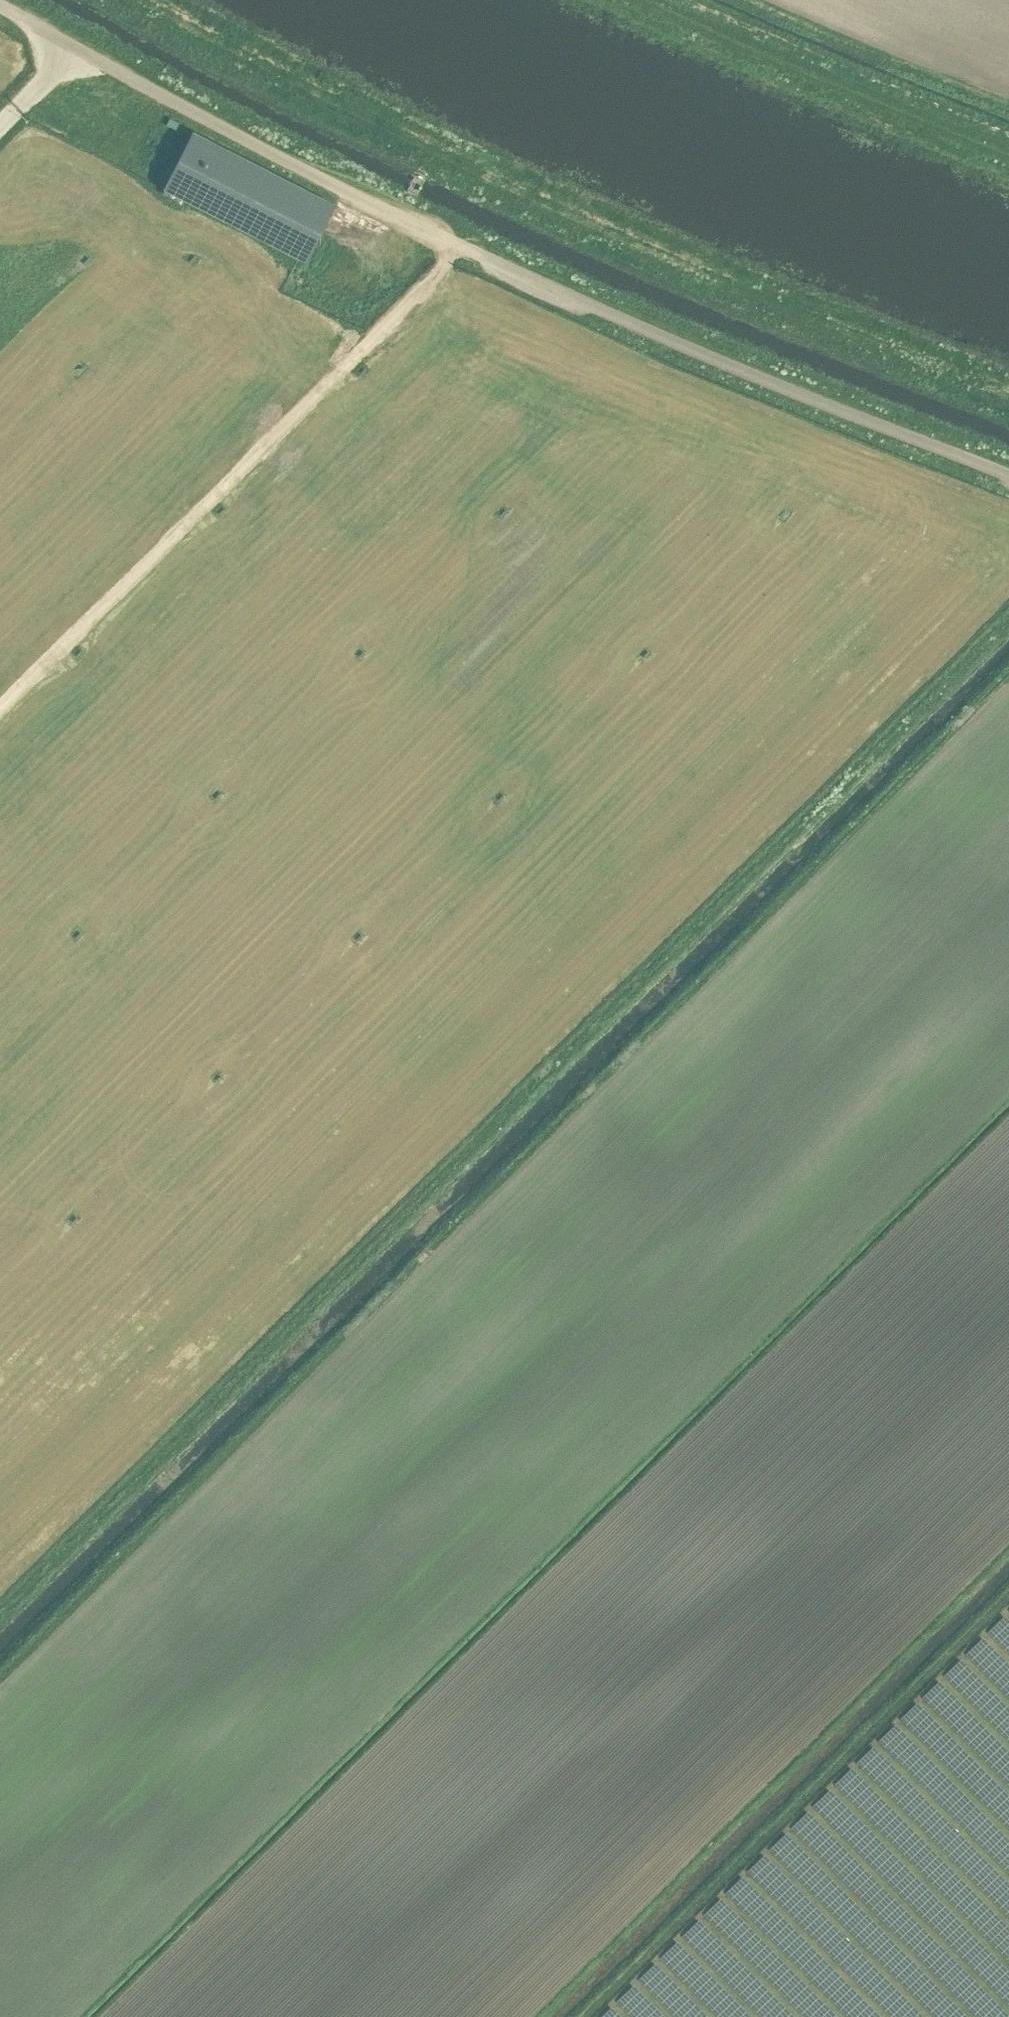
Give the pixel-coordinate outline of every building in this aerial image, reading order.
[(335,206),(192,133),(163,190),(306,263),(335,206)]
